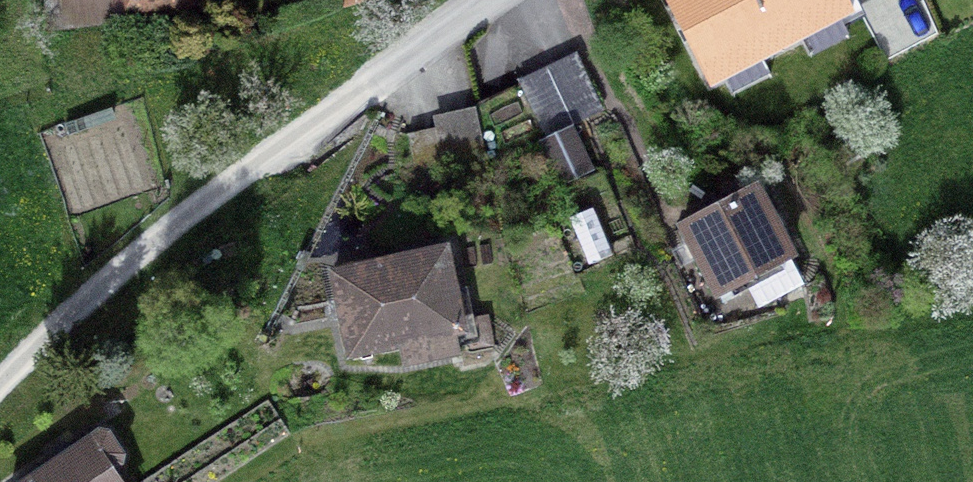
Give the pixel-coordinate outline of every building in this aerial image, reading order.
[(43,22),(119,25),(120,0),(44,0),(43,22)] [(133,13),(208,5),(208,0),(132,0),(133,13)] [(711,83),(849,11),(843,0),(668,0),(711,83)] [(576,56),(548,69),(574,122),(601,109),(576,56)] [(546,135),(574,122),(548,69),(521,81),(546,135)] [(478,119),(435,128),(448,187),(490,177),(478,119)] [(420,193),(448,187),(435,128),(407,134),(420,193)] [(682,227),(717,293),(791,254),(757,188),(682,227)] [(592,208),(569,218),(588,264),(612,254),(592,208)] [(334,273),(351,354),(462,331),(445,250),(334,273)] [(110,468),(118,463),(120,455),(106,435),(99,433),(26,481),(119,481),(110,468)]
